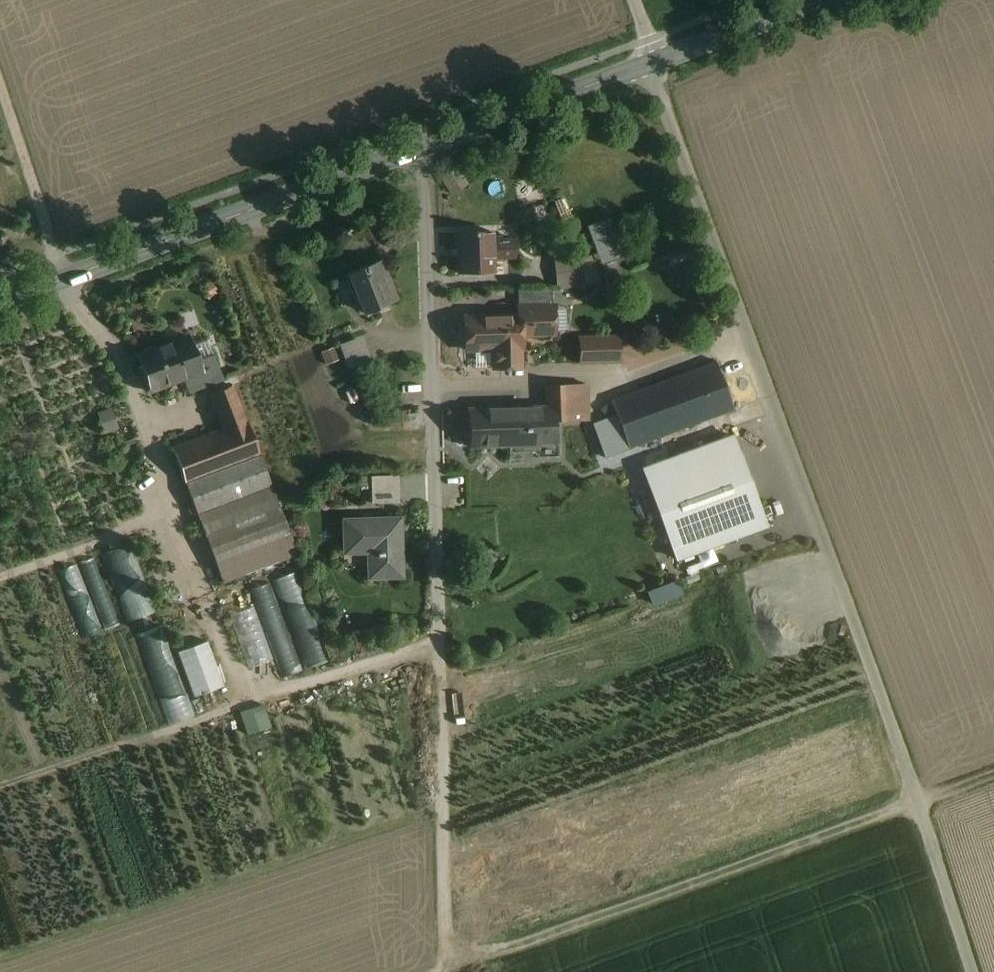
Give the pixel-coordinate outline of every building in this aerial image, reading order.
[(591,223),(605,262),(627,254),(614,215),(591,223)] [(490,232),(456,233),(457,273),(492,272),(491,259),(491,241),(490,232)] [(512,243),(512,240),(491,241),(491,259),(513,258),(513,257),(519,257),(519,243),(512,243)] [(592,243),(555,252),(563,288),(600,279),(592,243)] [(395,299),(379,260),(347,273),(362,311),(395,299)] [(216,288),(210,280),(200,287),(206,295),(216,288)] [(550,306),(550,289),(516,290),(516,307),(550,306)] [(551,333),(550,306),(516,307),(517,315),(518,315),(519,335),(551,333)] [(517,315),(463,317),(464,350),(492,349),(518,348),(519,348),(519,335),(518,315),(517,315)] [(368,334),(342,341),(349,367),(375,360),(368,334)] [(150,390),(183,378),(201,371),(197,361),(187,336),(153,349),(150,346),(142,349),(141,353),(136,355),(150,390)] [(595,362),(594,337),(578,338),(579,362),(595,362)] [(617,361),(616,337),(594,337),(595,362),(617,361)] [(331,346),(320,351),(324,359),(335,355),(331,346)] [(519,366),(518,348),(492,349),(492,367),(519,366)] [(201,371),(183,378),(188,391),(221,379),(212,355),(197,361),(201,371)] [(713,362),(610,400),(616,415),(627,447),(731,409),(713,362)] [(586,384),(543,385),(544,407),(546,407),(547,422),(556,422),(556,421),(587,420),(586,384)] [(209,394),(223,430),(245,421),(231,385),(209,394)] [(544,407),(465,410),(467,447),(547,444),(547,422),(546,407),(544,407)] [(616,415),(592,424),(604,456),(627,447),(616,415)] [(245,421),(223,430),(172,450),(222,583),(297,554),(246,421),(245,421)] [(731,435),(713,442),(711,441),(711,442),(711,443),(696,448),(694,448),(693,448),(694,449),(678,455),(661,461),(660,460),(659,461),(659,462),(641,469),(674,558),(692,552),(693,552),(694,552),(694,551),(710,545),(710,546),(711,546),(711,544),(729,538),(744,533),(745,533),(746,533),(746,532),(764,525),(761,516),(758,508),(731,435)] [(396,502),(396,475),(369,476),(370,503),(396,502)] [(767,505),(758,508),(761,516),(770,512),(767,505)] [(397,518),(341,520),(342,545),(365,545),(367,577),(399,576),(398,547),(397,547),(397,533),(397,518)] [(128,548),(105,556),(128,617),(151,609),(128,548)] [(96,561),(84,565),(105,625),(117,620),(96,561)] [(76,566),(56,572),(80,635),(98,629),(76,566)] [(324,658),(293,574),(275,582),(305,665),(324,658)] [(297,666),(267,585),(252,590),(282,672),(297,666)] [(252,609),(233,616),(248,661),(267,652),(252,609)] [(160,629),(140,636),(170,720),(190,713),(160,629)]
